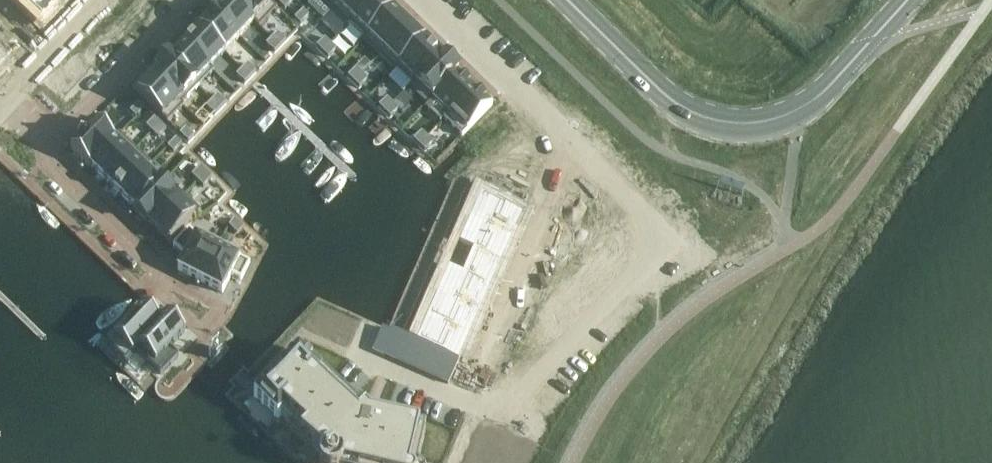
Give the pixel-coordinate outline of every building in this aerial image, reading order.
[(42,21),(57,5),(56,5),(52,0),(21,0),(42,21)] [(213,13),(239,38),(253,23),(254,22),(231,0),(226,0),(213,13)] [(254,22),(253,23),(259,28),(277,9),(275,7),(267,0),(231,0),(254,22)] [(279,4),(284,9),(293,1),(292,0),(282,0),(279,4)] [(331,11),(332,11),(342,0),(320,0),(331,11)] [(332,11),(348,27),(349,25),(349,24),(372,0),(342,0),(332,11)] [(349,24),(349,25),(364,38),(365,39),(368,36),(393,10),(383,0),(372,0),(349,24)] [(302,10),(294,19),(300,24),(308,16),(302,10)] [(364,38),(362,40),(378,56),(408,25),(393,10),(368,36),(365,39),(364,38)] [(213,13),(198,28),(224,53),(225,53),(239,38),(213,13)] [(14,21),(8,28),(13,34),(20,26),(14,21)] [(408,25),(378,56),(394,72),(396,70),(396,69),(424,40),(408,25)] [(198,28),(184,44),(213,72),(210,68),(224,53),(198,28)] [(277,33),(271,39),(280,47),(285,41),(277,33)] [(324,38),(316,47),(322,53),(330,44),(324,38)] [(271,39),(265,44),(274,53),(280,47),(271,39)] [(424,40),(396,69),(396,70),(411,84),(412,85),(415,81),(414,81),(440,55),(424,40)] [(169,58),(168,59),(198,88),(213,72),(184,44),(169,59),(169,58)] [(330,44),(322,53),(328,58),(336,49),(330,44)] [(440,55),(414,81),(415,81),(432,98),(458,71),(446,59),(445,60),(440,55)] [(158,71),(152,77),(181,105),(182,104),(198,88),(168,59),(157,70),(158,71)] [(247,64),(241,70),(250,78),(255,72),(247,64)] [(356,68),(347,77),(353,82),(361,74),(356,68)] [(241,70),(235,75),(244,84),(250,78),(241,70)] [(458,71),(432,98),(433,99),(448,113),(449,114),(474,88),(458,72),(458,71)] [(361,74),(353,82),(359,88),(367,79),(361,74)] [(152,77),(136,93),(162,118),(167,123),(183,106),(182,104),(181,105),(152,77)] [(448,113),(443,119),(462,137),(492,105),(474,88),(449,114),(448,113)] [(217,95),(211,101),(220,109),(225,103),(217,95)] [(387,98),(378,107),(384,112),(392,104),(387,98)] [(211,101),(205,107),(214,115),(220,109),(211,101)] [(137,103),(129,112),(135,117),(143,108),(137,103)] [(392,104),(384,112),(390,118),(398,109),(392,104)] [(153,118),(146,126),(151,132),(160,123),(154,118),(153,118)] [(76,143),(71,149),(89,166),(118,136),(117,136),(99,119),(85,134),(84,134),(76,143)] [(160,123),(151,132),(157,138),(166,129),(160,123)] [(185,129),(179,134),(188,143),(193,137),(185,129)] [(421,132),(413,140),(419,146),(427,137),(421,132)] [(118,136),(89,166),(89,167),(90,166),(105,180),(135,149),(119,134),(117,136),(118,136)] [(427,137),(419,146),(424,151),(433,143),(427,137)] [(175,138),(167,147),(173,153),(181,144),(175,138)] [(135,149),(105,180),(121,195),(145,170),(146,170),(151,165),(135,149)] [(200,167),(191,176),(197,181),(205,173),(200,167)] [(145,170),(121,195),(136,210),(135,211),(161,185),(160,184),(146,170),(145,170)] [(205,173),(197,181),(203,187),(211,178),(205,173)] [(479,177),(475,188),(482,192),(487,181),(479,177)] [(161,185),(135,211),(147,223),(148,222),(154,227),(182,198),(181,197),(163,180),(160,184),(161,185)] [(487,181),(482,192),(489,195),(494,184),(487,181)] [(494,184),(489,195),(497,198),(501,187),(494,184)] [(501,187),(497,198),(504,201),(509,190),(501,187)] [(509,190),(504,201),(511,204),(516,193),(509,190)] [(480,192),(469,217),(512,236),(523,210),(480,192)] [(516,193),(511,204),(519,208),(523,197),(516,193)] [(182,198),(154,227),(170,242),(199,211),(182,195),(181,197),(182,198)] [(469,217),(458,241),(501,260),(512,236),(469,217)] [(234,220),(228,226),(237,234),(242,229),(234,220)] [(188,229),(172,246),(184,257),(178,270),(200,281),(218,248),(220,244),(197,231),(195,236),(188,229)] [(458,241),(448,266),(491,285),(501,260),(458,241)] [(218,248),(200,281),(222,293),(230,276),(240,281),(249,264),(218,248)] [(448,266),(437,290),(480,309),(491,285),(448,266)] [(437,290),(426,314),(470,333),(480,309),(437,290)] [(121,321),(103,340),(125,361),(135,350),(168,315),(160,308),(153,315),(143,306),(125,325),(121,321)] [(426,314),(415,340),(458,359),(470,333),(426,314)] [(168,315),(135,350),(160,374),(178,356),(169,347),(185,332),(168,315)] [(253,397),(277,419),(281,416),(322,455),(321,456),(321,457),(320,458),(320,459),(319,460),(319,461),(319,462),(418,462),(425,430),(425,429),(424,429),(384,420),(385,419),(385,418),(385,417),(385,416),(384,415),(384,414),(384,413),(383,412),(382,411),(382,410),(381,409),(380,409),(379,408),(378,407),(377,407),(376,407),(375,407),(374,407),(373,407),(372,407),(371,407),(370,407),(369,407),(368,408),(367,409),(366,409),(365,410),(363,413),(322,373),(298,350),(253,397)]
